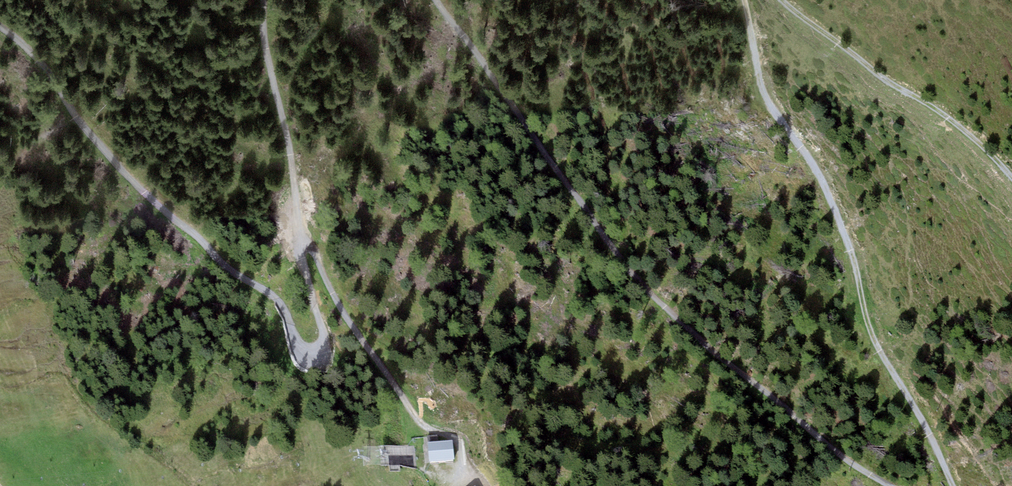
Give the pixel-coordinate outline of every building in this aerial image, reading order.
[(437,438),(428,439),(430,465),(453,463),(452,446),(438,447),(437,438)]
